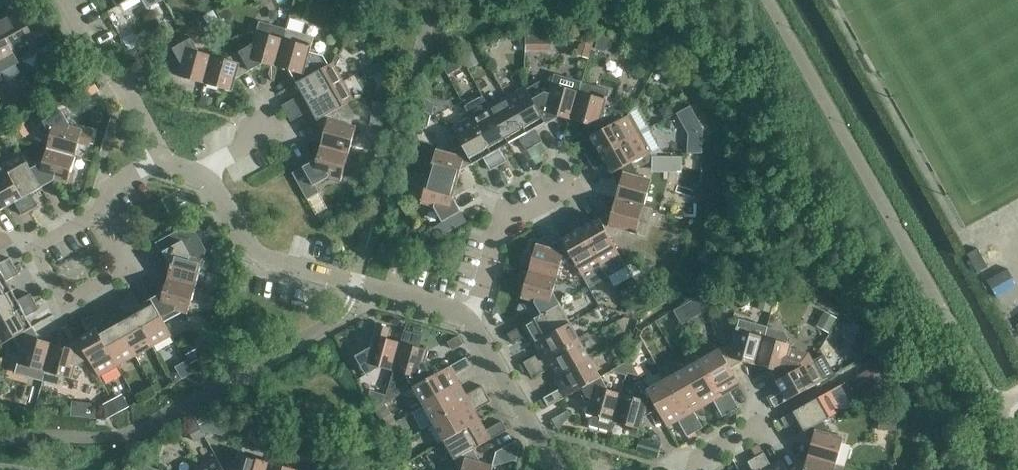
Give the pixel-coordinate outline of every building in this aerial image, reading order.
[(147,8),(162,0),(142,0),(147,8)] [(19,62),(39,51),(43,57),(57,50),(44,27),(31,34),(17,11),(0,20),(0,28),(19,62)] [(19,62),(0,28),(0,73),(19,62)] [(311,52),(313,43),(315,37),(286,29),(283,39),(282,39),(275,67),(289,70),(297,85),(316,74),(316,73),(328,66),(323,57),(311,52)] [(275,67),(282,39),(257,32),(253,45),(239,53),(249,71),(263,63),(275,67)] [(205,84),(212,56),(200,53),(192,39),(173,49),(182,64),(178,77),(205,84)] [(236,79),(249,71),(239,53),(226,60),(212,56),(205,84),(232,91),(236,79)] [(286,113),(343,81),(333,63),(328,66),(316,73),(316,74),(297,85),(302,93),(281,106),(286,113)] [(336,109),(336,110),(354,100),(343,81),(286,113),(291,122),(311,110),(317,121),(317,120),(336,109)] [(579,92),(552,84),(542,82),(527,90),(535,104),(534,105),(545,124),(558,116),(571,120),(579,92)] [(622,112),(620,112),(604,108),(609,90),(582,82),(579,92),(571,120),(584,124),(591,137),(611,126),(610,126),(624,118),(622,112)] [(535,104),(527,90),(525,86),(506,97),(534,146),(542,141),(535,129),(545,124),(534,105),(535,104)] [(509,144),(489,107),(483,96),(464,107),(470,117),(498,166),(506,162),(499,149),(509,144)] [(526,151),(534,146),(506,97),(489,107),(509,144),(519,138),(526,151)] [(422,109),(431,115),(434,104),(425,99),(422,109)] [(384,116),(386,102),(373,101),(372,115),(384,116)] [(343,122),(336,110),(336,109),(317,120),(324,133),(320,146),(348,154),(356,126),(343,122)] [(428,127),(431,115),(422,109),(418,121),(428,127)] [(47,148),(75,156),(78,144),(89,147),(93,132),(82,129),(83,129),(70,125),(62,110),(42,121),(51,135),(47,148)] [(589,162),(639,134),(628,115),(624,118),(610,126),(611,126),(591,137),(596,147),(585,154),(589,162)] [(490,171),(498,166),(470,117),(452,127),(462,145),(463,144),(474,164),(483,159),(490,171)] [(631,163),(650,153),(639,134),(589,162),(594,170),(605,163),(611,173),(630,162),(631,163)] [(460,172),(474,164),(463,144),(462,145),(449,152),(436,149),(428,177),(456,185),(460,172)] [(341,182),(348,154),(320,146),(317,159),(292,173),(306,199),(319,192),(315,185),(328,178),(341,182)] [(67,184),(75,156),(47,148),(43,161),(31,168),(30,169),(41,188),(54,180),(67,184)] [(30,169),(31,168),(21,151),(2,161),(29,210),(37,206),(30,194),(41,188),(30,169)] [(682,169),(682,154),(654,154),(654,169),(682,169)] [(29,210),(2,161),(0,162),(0,198),(5,208),(14,203),(21,215),(29,210)] [(638,176),(631,163),(630,162),(611,173),(619,186),(615,199),(644,207),(651,179),(638,176)] [(453,198),(456,185),(428,177),(420,204),(434,208),(442,223),(461,212),(453,198)] [(653,209),(644,207),(615,199),(612,212),(599,219),(610,238),(623,231),(646,237),(653,209)] [(610,238),(599,219),(589,224),(582,212),(573,217),(602,267),(608,277),(626,267),(610,238)] [(608,277),(602,267),(573,217),(565,222),(572,234),(563,239),(574,259),(572,259),(588,288),(608,277)] [(195,287),(203,259),(205,250),(195,233),(163,252),(171,266),(167,279),(195,287)] [(560,266),(572,259),(574,259),(563,239),(562,240),(549,247),(536,244),(528,271),(556,279),(560,266)] [(390,261),(394,246),(381,243),(377,257),(390,261)] [(977,272),(988,267),(978,248),(967,254),(977,272)] [(10,258),(0,264),(0,274),(14,266),(10,258)] [(7,281),(19,274),(14,266),(0,274),(0,298),(12,291),(7,281)] [(553,293),(556,279),(528,271),(521,299),(534,303),(541,315),(542,316),(560,306),(553,293)] [(187,315),(195,287),(167,279),(163,292),(151,299),(162,319),(175,311),(187,315)] [(30,293),(18,300),(12,291),(0,298),(0,321),(34,302),(30,293)] [(162,319),(151,299),(140,305),(133,293),(125,297),(152,347),(172,337),(162,319)] [(702,295),(679,305),(684,317),(707,308),(702,295)] [(135,357),(152,347),(125,297),(117,301),(124,314),(114,319),(135,357)] [(12,339),(32,327),(27,317),(39,310),(34,302),(0,321),(0,346),(12,339)] [(533,344),(570,323),(560,306),(542,316),(541,315),(507,334),(512,343),(528,335),(533,344)] [(135,357),(114,319),(105,325),(98,313),(90,317),(117,367),(135,357)] [(829,333),(830,331),(835,322),(824,315),(817,326),(829,333)] [(99,377),(117,367),(90,317),(81,322),(88,334),(78,340),(78,341),(88,359),(99,377)] [(757,365),(767,327),(739,319),(736,329),(732,343),(720,349),(730,368),(742,361),(757,365)] [(613,334),(621,330),(622,329),(617,321),(609,326),(613,334)] [(528,370),(587,338),(585,334),(578,338),(570,323),(533,344),(538,354),(523,362),(528,370)] [(355,357),(366,375),(380,367),(393,371),(401,343),(388,339),(391,329),(376,325),(369,349),(355,357)] [(40,340),(37,334),(32,327),(12,339),(17,346),(18,345),(21,351),(14,373),(43,381),(54,344),(40,340)] [(776,381),(809,362),(806,357),(789,352),(791,345),(786,343),(787,337),(785,332),(767,327),(757,365),(769,369),(776,381)] [(710,345),(716,341),(711,332),(704,336),(710,345)] [(858,360),(874,351),(876,350),(868,337),(851,346),(858,360)] [(553,380),(590,359),(582,345),(589,341),(587,338),(528,370),(532,379),(548,370),(553,380)] [(76,366),(88,359),(78,341),(67,348),(54,344),(43,381),(61,386),(64,376),(73,379),(76,366)] [(413,387),(432,376),(425,364),(429,351),(401,343),(393,371),(406,374),(413,387)] [(740,386),(730,368),(720,349),(701,360),(701,359),(700,359),(730,413),(739,408),(729,392),(740,386)] [(824,380),(822,377),(832,371),(823,355),(813,361),(809,362),(776,381),(781,392),(769,399),(774,408),(787,401),(824,380)] [(423,405),(461,385),(455,375),(471,366),(466,357),(432,376),(413,387),(423,405)] [(582,388),(600,377),(590,359),(553,380),(559,389),(543,398),(548,407),(582,388)] [(722,417),(730,413),(700,359),(682,369),(703,407),(713,401),(722,417)] [(859,388),(885,374),(886,373),(881,362),(854,378),(859,388)] [(694,412),(703,407),(682,369),(664,380),(695,433),(703,428),(694,412)] [(607,390),(604,383),(600,377),(582,388),(589,400),(585,414),(593,416),(590,426),(610,431),(613,422),(621,394),(607,390)] [(657,409),(646,389),(641,379),(635,383),(641,393),(634,397),(621,394),(613,422),(641,429),(644,417),(657,409)] [(687,437),(695,433),(664,380),(646,389),(657,409),(667,427),(678,421),(687,437)] [(486,394),(481,386),(466,394),(461,385),(423,405),(433,423),(433,424),(486,394)] [(849,411),(849,402),(840,385),(781,419),(786,428),(798,421),(803,431),(823,420),(823,421),(841,411),(849,411)] [(443,441),(481,420),(475,411),(491,402),(486,394),(433,424),(443,441)] [(897,414),(891,414),(881,413),(880,428),(896,429),(897,414)] [(391,414),(384,418),(388,426),(396,421),(391,414)] [(454,460),(473,449),(507,430),(502,421),(486,430),(481,420),(443,441),(443,442),(444,441),(454,460)] [(830,434),(823,421),(823,420),(803,431),(811,444),(807,457),(835,465),(843,437),(830,434)] [(396,421),(388,426),(393,434),(400,429),(396,421)] [(196,441),(205,436),(197,423),(188,428),(196,441)] [(493,465),(480,461),(473,449),(454,460),(460,469),(492,469),(493,465)] [(781,459),(770,465),(763,453),(755,457),(762,469),(787,469),(781,459)] [(271,462),(243,455),(240,466),(233,469),(268,469),(271,462)] [(217,457),(197,468),(198,469),(224,469),(217,457)] [(755,457),(747,462),(752,469),(762,469),(755,457)] [(835,465),(807,457),(804,469),(803,469),(843,469),(844,467),(835,465)]
